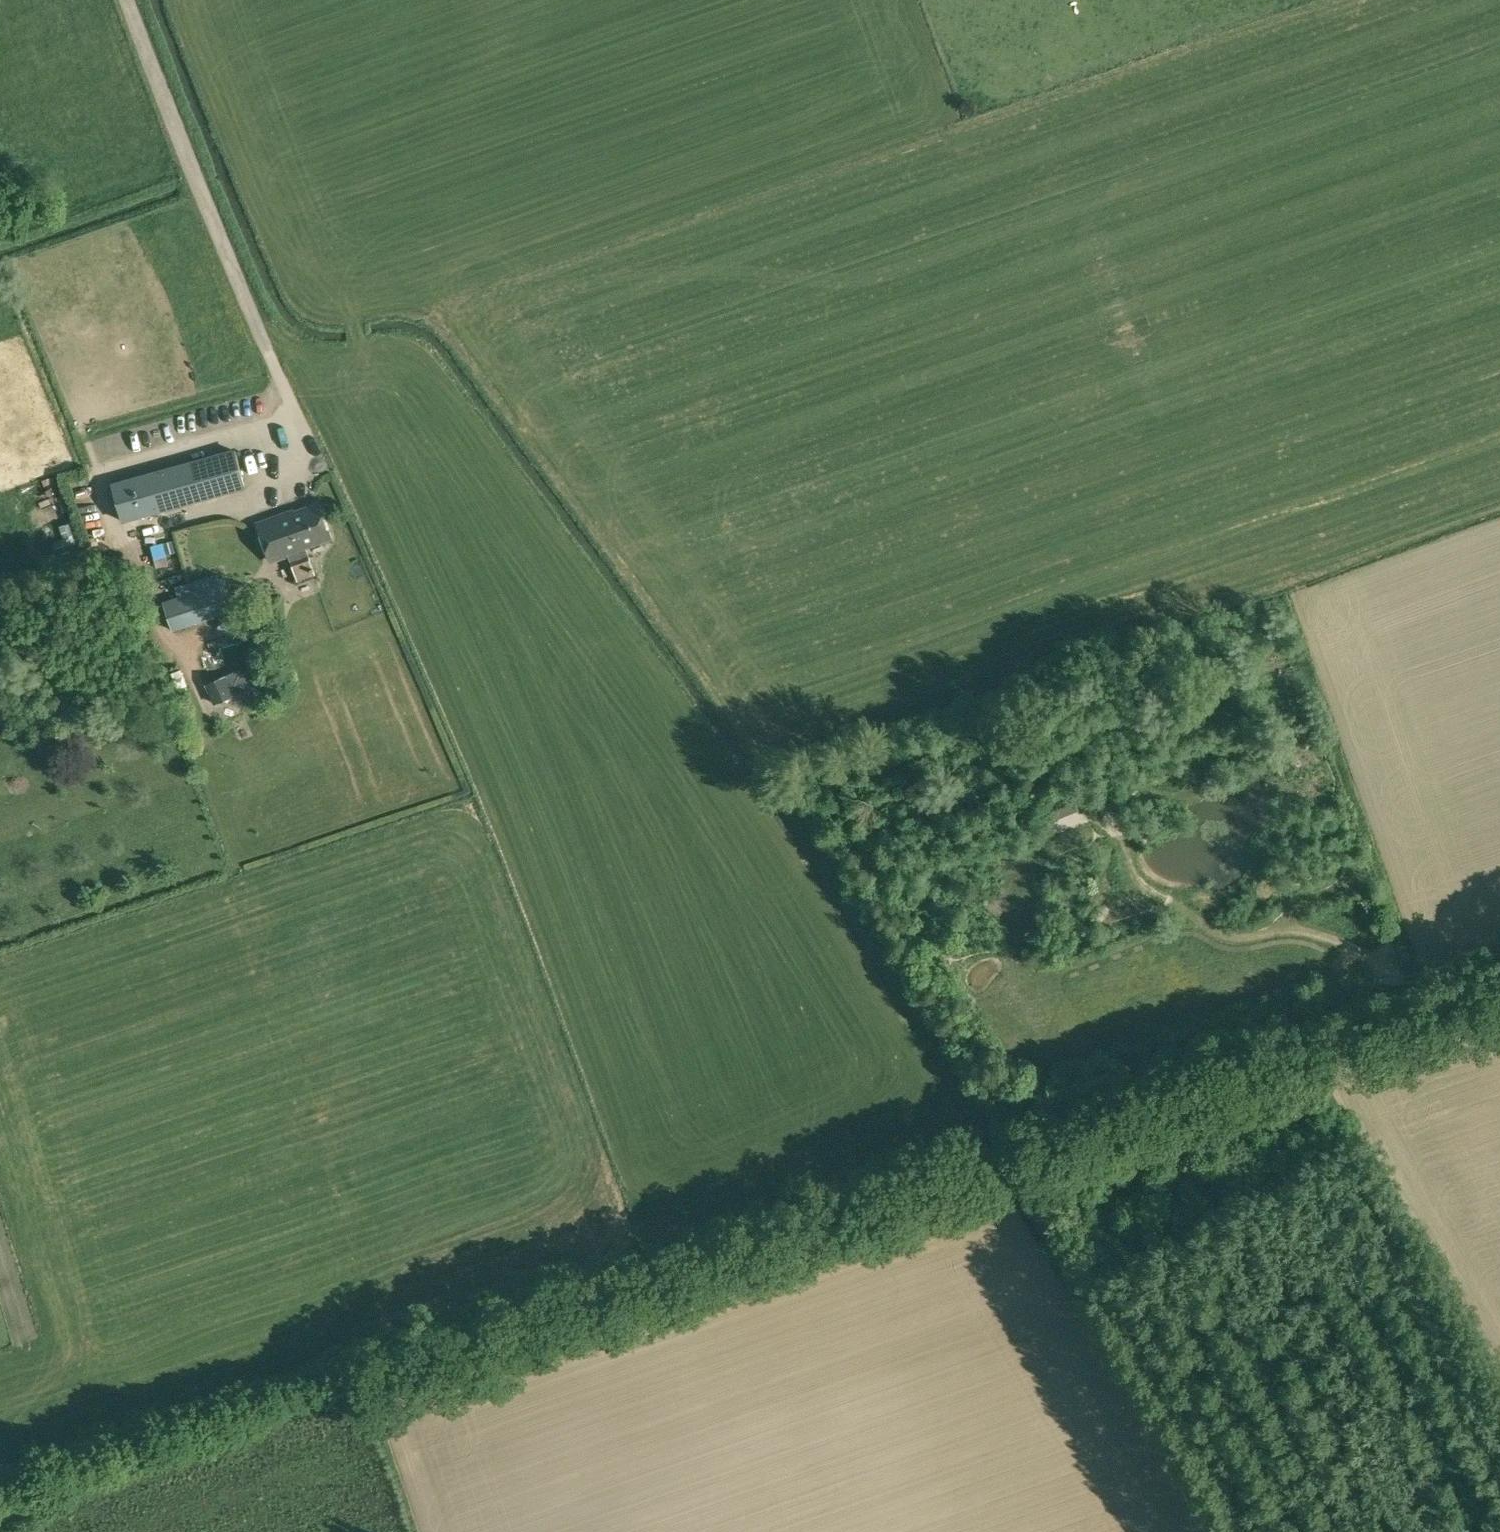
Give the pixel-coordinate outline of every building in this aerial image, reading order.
[(164,463),(174,505),(245,486),(234,446),(164,463)] [(174,505),(164,463),(103,479),(116,521),(174,505)] [(216,494),(218,505),(234,502),(232,491),(216,494)] [(260,525),(272,559),(289,553),(298,580),(316,573),(305,545),(329,536),(318,506),(295,514),(294,512),(260,525)] [(103,508),(90,516),(98,529),(111,521),(103,508)] [(183,600),(189,621),(229,608),(222,587),(183,600)] [(180,670),(171,673),(177,689),(186,686),(180,670)] [(239,675),(236,685),(239,695),(249,698),(258,694),(262,684),(258,675),(248,671),(239,675)] [(204,683),(212,703),(233,695),(225,675),(204,683)] [(1057,822),(1084,813),(1078,795),(1052,804),(1057,822)]
